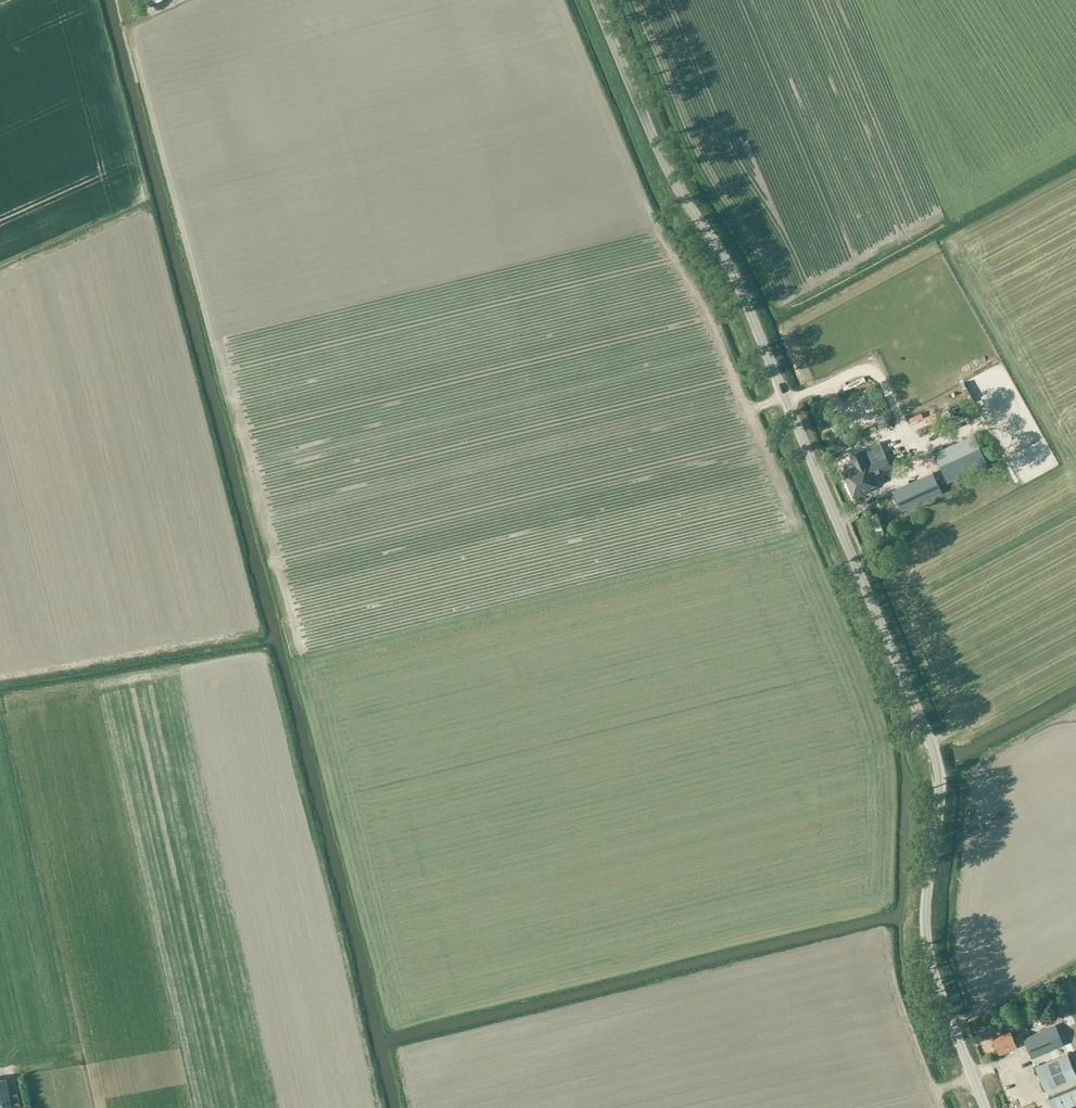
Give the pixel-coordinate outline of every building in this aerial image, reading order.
[(975,434),(935,453),(948,482),(988,464),(975,434)] [(891,466),(885,453),(880,442),(846,455),(845,453),(835,457),(839,466),(848,462),(850,467),(842,471),(853,498),(872,490),(870,486),(877,483),(873,475),(883,471),(891,468),(891,466)] [(934,473),(892,491),(901,511),(943,493),(934,473)] [(1048,1028),(1024,1038),(1032,1058),(1056,1048),(1048,1028)] [(1000,1053),(1017,1046),(1011,1032),(994,1039),(1000,1053)] [(1036,1067),(1046,1091),(1075,1078),(1075,1073),(1068,1053),(1036,1067)] [(6,1077),(0,1079),(0,1107),(12,1107),(6,1077)] [(1049,1099),(1053,1107),(1075,1107),(1075,1088),(1049,1099)] [(1006,1102),(1013,1100),(1011,1093),(1004,1095),(1006,1102)]
